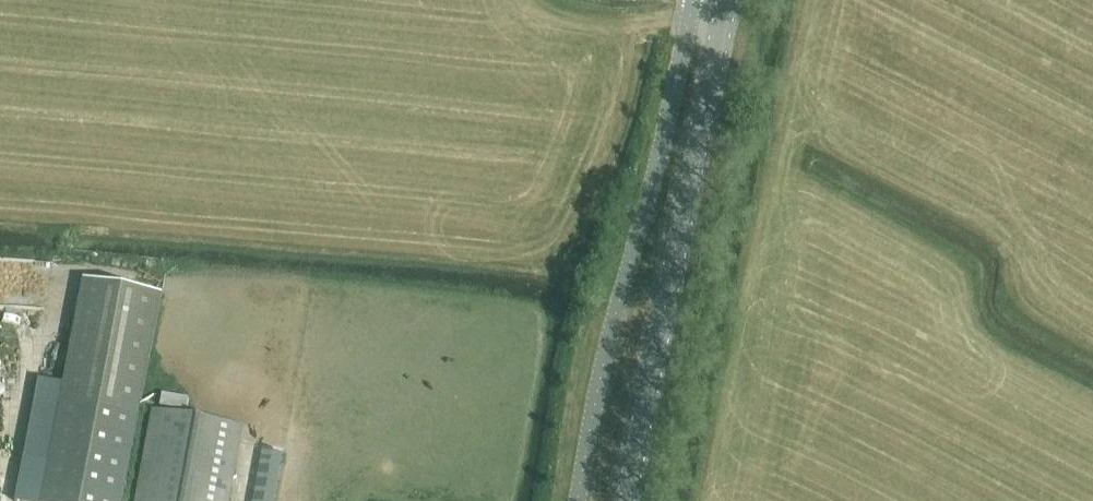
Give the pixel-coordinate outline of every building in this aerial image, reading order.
[(161,297),(83,282),(41,500),(122,500),(161,297)] [(164,394),(161,407),(187,412),(189,399),(164,394)] [(243,424),(153,407),(136,500),(228,500),(243,424)]
